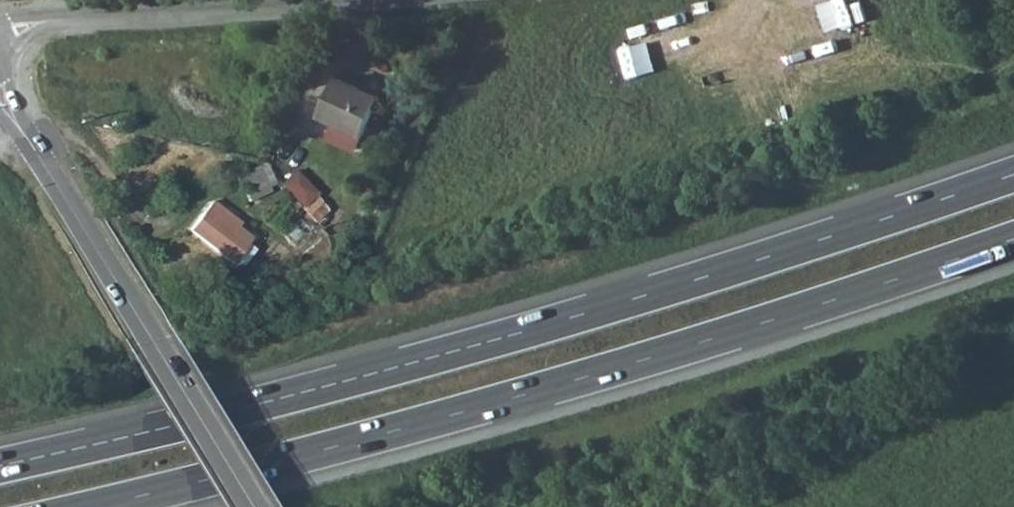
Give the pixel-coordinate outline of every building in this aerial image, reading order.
[(373,118),(384,93),(341,73),(331,98),(373,118)] [(326,110),(368,129),(373,118),(331,98),(326,110)] [(91,119),(95,107),(83,103),(80,114),(91,119)] [(282,125),(265,156),(289,169),(307,135),(297,129),(294,132),(282,125)] [(259,161),(238,170),(245,187),(267,177),(259,161)] [(305,206),(320,190),(296,168),(281,184),(305,206)] [(267,177),(245,187),(250,199),(251,201),(273,190),(267,177)] [(233,192),(238,204),(250,199),(245,187),(233,192)] [(215,198),(191,230),(232,260),(236,255),(245,262),(255,244),(248,238),(253,231),(246,225),(247,222),(215,198)]
